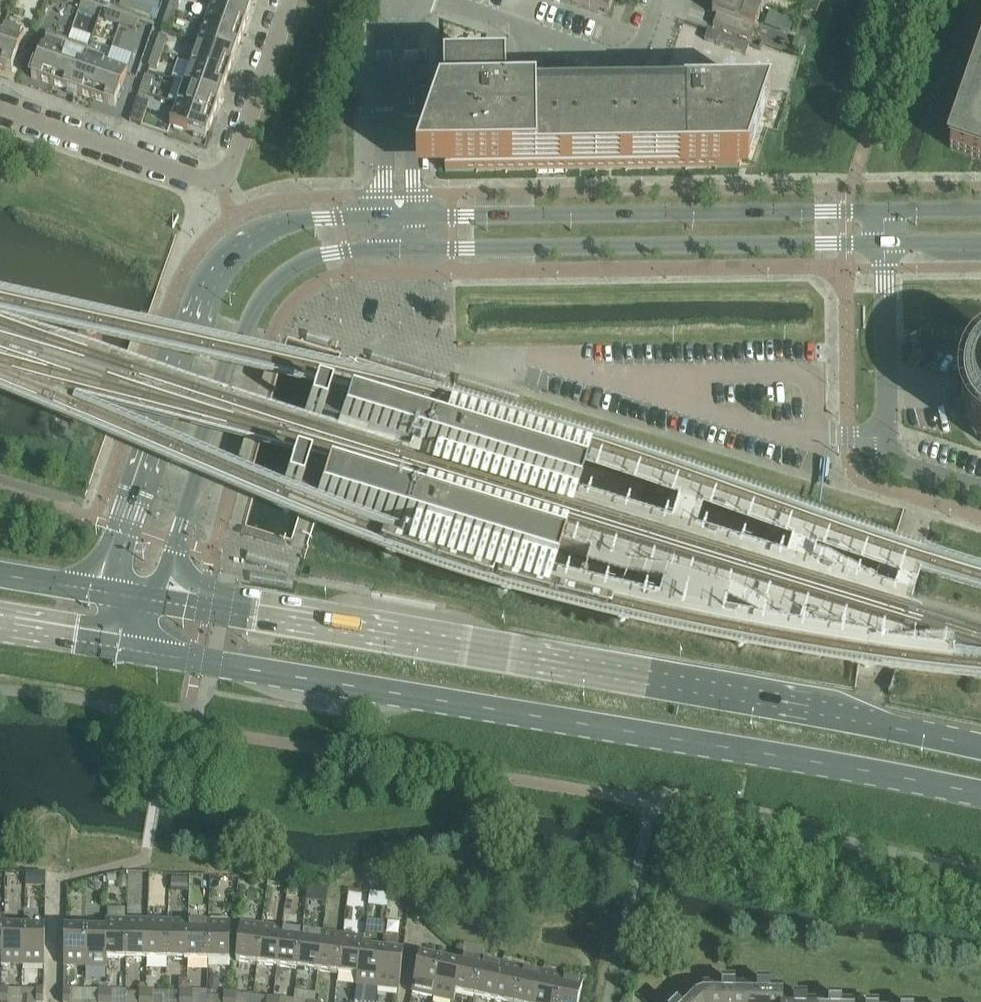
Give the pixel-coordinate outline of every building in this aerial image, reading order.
[(123,0),(120,8),(135,14),(138,6),(123,0)] [(168,12),(177,15),(182,0),(172,0),(168,12)] [(213,5),(249,17),(255,0),(215,0),(213,5)] [(572,7),(590,13),(591,10),(609,16),(615,0),(574,0),(572,7)] [(730,0),(718,0),(712,16),(717,18),(713,28),(752,42),(763,11),(730,0)] [(763,11),(767,0),(730,0),(763,11)] [(98,9),(82,4),(79,12),(95,17),(98,9)] [(249,17),(213,5),(206,25),(242,38),(249,17)] [(154,11),(138,6),(135,14),(151,19),(154,11)] [(177,15),(168,12),(163,27),(171,30),(177,15)] [(123,18),(107,13),(105,21),(120,26),(123,18)] [(138,23),(123,18),(120,26),(135,32),(138,23)] [(242,38),(206,25),(199,45),(235,58),(242,38)] [(3,29),(0,39),(0,69),(12,73),(25,37),(3,29)] [(749,47),(708,33),(705,42),(746,57),(749,47)] [(47,36),(36,68),(32,80),(53,87),(68,43),(47,36)] [(168,40),(159,37),(154,53),(162,56),(168,40)] [(68,43),(53,87),(73,94),(86,58),(87,58),(90,51),(68,43)] [(235,58),(199,45),(192,66),(228,79),(235,58)] [(485,59),(488,50),(479,47),(476,56),(485,59)] [(162,56),(154,53),(149,68),(157,71),(162,56)] [(107,65),(87,58),(86,58),(73,94),(94,101),(107,65)] [(950,151),(980,162),(980,62),(950,151)] [(128,72),(107,65),(94,101),(115,109),(128,72)] [(228,79),(192,66),(185,86),(221,99),(228,79)] [(748,170),(771,103),(537,106),(537,80),(507,81),(506,77),(444,78),(444,81),(445,107),(440,108),(417,175),(748,170)] [(145,78),(140,93),(148,96),(154,81),(145,78)] [(221,99),(185,86),(178,107),(214,119),(221,99)] [(150,104),(138,100),(130,123),(142,127),(150,104)] [(214,119),(178,107),(170,128),(207,141),(214,119)] [(963,378),(961,377),(954,416),(962,415),(964,422),(967,428),(971,434),(976,440),(980,444),(980,366),(976,370),(972,375),(967,381),(963,378)] [(312,417),(328,422),(337,425),(366,435),(352,482),(322,473),(297,466),(289,494),(314,501),(558,576),(566,549),(885,647),(884,654),(897,655),(917,601),(581,498),(588,477),(343,403),(319,395),(318,396),(312,417)] [(27,873),(27,887),(45,887),(45,873),(27,873)] [(129,922),(106,922),(106,931),(107,931),(106,960),(107,960),(128,960),(129,922)] [(148,922),(129,922),(128,960),(147,961),(148,922)] [(169,923),(148,922),(147,961),(168,961),(169,923)] [(188,923),(169,923),(168,961),(188,962),(188,923)] [(210,924),(188,923),(188,962),(209,962),(210,924)] [(230,924),(210,924),(209,962),(230,962),(230,924)] [(236,963),(257,965),(262,927),(241,925),(236,963)] [(282,930),(262,927),(257,965),(278,968),(282,930)] [(24,929),(5,929),(4,929),(3,957),(2,957),(2,967),(23,967),(24,929)] [(45,930),(24,929),(23,967),(45,968),(45,930)] [(87,931),(66,930),(64,968),(86,969),(87,931)] [(301,932),(282,930),(278,968),(297,970),(301,932)] [(106,931),(87,931),(86,969),(107,969),(107,960),(106,960),(107,931),(106,931)] [(322,935),(301,932),(297,970),(317,973),(322,935)] [(341,937),(322,935),(317,973),(336,975),(341,937)] [(365,940),(341,937),(336,975),(358,977),(359,978),(362,949),(363,949),(365,940)] [(379,990),(383,952),(363,949),(362,949),(359,978),(358,977),(356,987),(379,990)] [(399,992),(403,954),(383,952),(379,990),(399,992)] [(485,961),(463,956),(462,956),(460,966),(461,966),(455,994),(456,994),(477,999),(485,961)] [(442,962),(420,957),(412,994),(433,999),(442,962)] [(485,961),(477,999),(493,1001),(495,1001),(503,965),(485,961)] [(442,962),(433,999),(448,1001),(454,1001),(456,994),(455,994),(461,966),(460,966),(442,962)] [(503,965),(495,1001),(516,1001),(523,969),(503,965)] [(523,969),(516,1001),(537,1001),(543,974),(523,969)] [(543,974),(537,1001),(558,1001),(563,978),(543,974)] [(563,978),(558,1001),(579,1001),(584,983),(563,978)] [(179,986),(178,992),(187,992),(187,982),(181,982),(179,986)] [(700,997),(702,1001),(746,1001),(746,988),(735,988),(735,983),(723,983),(723,988),(703,988),(703,996),(700,997)] [(746,988),(746,1001),(783,1001),(783,989),(769,989),(769,984),(758,984),(758,988),(746,988)] [(700,997),(696,998),(691,992),(681,1001),(702,1001),(700,997)]
